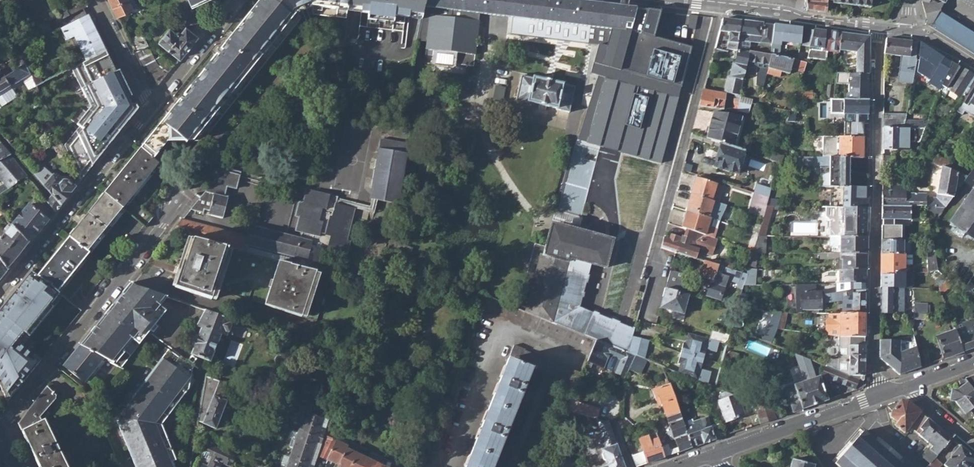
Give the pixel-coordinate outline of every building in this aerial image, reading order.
[(60,18),(87,4),(86,0),(78,0),(65,6),(66,10),(58,14),(60,18)] [(118,15),(137,6),(134,0),(110,0),(118,15)] [(347,0),(260,0),(228,41),(229,42),(223,50),(219,55),(217,53),(185,93),(187,94),(182,100),(176,108),(174,106),(140,147),(141,148),(153,158),(170,138),(173,141),(194,141),(301,16),(309,5),(346,9),(347,0)] [(179,31),(174,31),(168,27),(158,40),(179,58),(202,30),(191,5),(188,0),(180,0),(188,16),(190,15),(192,17),(179,31)] [(346,9),(350,10),(356,10),(359,11),(367,12),(366,19),(403,23),(403,16),(419,18),(423,0),(347,0),(346,9)] [(423,48),(422,54),(429,55),(428,65),(452,68),(452,64),(475,66),(481,14),(514,17),(512,33),(606,45),(605,47),(598,47),(591,74),(598,76),(577,140),(599,146),(661,164),(691,48),(653,36),(660,10),(637,7),(628,6),(575,0),(423,0),(419,18),(415,40),(424,41),(423,48)] [(826,12),(827,0),(805,0),(807,10),(826,12)] [(945,3),(940,0),(923,0),(922,1),(928,25),(973,54),(973,37),(937,15),(945,3)] [(68,24),(86,61),(105,52),(92,25),(87,14),(68,24)] [(721,49),(724,50),(724,49),(726,49),(726,47),(734,49),(735,42),(739,20),(721,17),(713,48),(721,49)] [(771,23),(739,20),(735,42),(748,44),(749,40),(767,43),(771,23)] [(34,30),(39,39),(53,32),(49,23),(34,30)] [(813,29),(802,27),(800,45),(808,46),(813,29)] [(808,47),(821,48),(821,50),(837,52),(838,50),(840,32),(813,29),(808,46),(808,47)] [(869,74),(869,36),(847,33),(840,32),(838,50),(855,52),(854,74),(857,74),(869,74)] [(917,41),(886,38),(884,54),(900,56),(898,81),(913,83),(917,59),(916,56),(917,41)] [(229,42),(228,41),(221,48),(223,50),(229,42)] [(147,76),(158,84),(172,67),(154,42),(135,51),(147,76)] [(943,73),(945,75),(950,61),(920,42),(919,56),(920,56),(918,71),(937,83),(943,73)] [(736,49),(734,62),(732,62),(730,75),(725,77),(722,90),(733,93),(739,93),(744,65),(747,51),(736,49)] [(80,182),(121,130),(139,109),(136,104),(133,106),(129,98),(132,96),(120,70),(116,72),(106,51),(105,52),(86,61),(70,69),(84,97),(88,95),(94,107),(85,118),(83,116),(76,124),(79,126),(63,145),(78,177),(80,182)] [(747,51),(744,65),(755,67),(752,85),(762,87),(765,73),(766,68),(769,55),(747,51)] [(769,55),(766,68),(765,73),(777,76),(778,71),(788,73),(790,67),(802,71),(804,63),(796,60),(769,55)] [(15,62),(18,69),(25,64),(22,58),(15,62)] [(962,97),(973,78),(973,76),(950,61),(945,75),(944,77),(947,79),(948,77),(952,79),(947,87),(962,97)] [(36,86),(25,64),(18,69),(0,80),(0,93),(2,97),(10,91),(8,87),(11,86),(24,77),(31,89),(36,86)] [(868,98),(869,74),(857,74),(854,74),(839,73),(835,73),(834,82),(849,82),(850,90),(845,90),(845,97),(868,98)] [(554,108),(567,112),(573,87),(561,84),(561,82),(532,76),(532,77),(520,74),(514,98),(528,102),(528,101),(554,107),(554,108)] [(973,116),(973,78),(962,97),(955,110),(962,114),(964,111),(973,116)] [(19,99),(11,86),(8,87),(10,91),(2,97),(8,106),(19,99)] [(719,107),(722,90),(702,87),(698,104),(719,107)] [(739,93),(733,93),(730,109),(736,110),(739,94),(739,93)] [(752,98),(739,94),(736,110),(747,112),(752,98)] [(90,108),(83,116),(85,118),(94,107),(88,95),(84,97),(90,108)] [(842,111),(842,135),(863,135),(863,112),(868,113),(868,98),(845,97),(830,96),(830,111),(842,111)] [(180,98),(174,106),(176,108),(182,100),(180,98)] [(706,137),(732,145),(740,113),(712,108),(706,137)] [(787,119),(796,119),(796,110),(790,108),(787,119)] [(907,113),(884,113),(883,126),(904,127),(906,119),(907,113)] [(904,127),(925,128),(929,119),(906,119),(904,127)] [(921,141),(925,128),(904,127),(883,126),(883,147),(909,148),(909,141),(921,141)] [(713,165),(736,173),(739,164),(742,165),(745,158),(741,157),(744,149),(732,145),(706,137),(691,132),(690,137),(719,146),(713,165)] [(863,135),(842,135),(840,135),(823,135),(823,155),(839,155),(850,156),(855,156),(862,156),(863,135)] [(368,197),(371,197),(377,199),(396,203),(408,142),(379,137),(368,197)] [(581,216),(599,146),(577,140),(556,210),(581,216)] [(782,154),(785,154),(785,141),(780,141),(778,148),(775,151),(773,150),(771,153),(782,154)] [(10,155),(0,144),(0,160),(10,155)] [(141,148),(104,193),(122,208),(144,226),(153,216),(144,208),(172,174),(160,164),(153,158),(141,148)] [(915,155),(929,161),(933,154),(918,148),(915,155)] [(830,164),(830,171),(829,171),(821,174),(821,185),(833,185),(842,186),(850,186),(850,156),(839,155),(823,155),(798,154),(798,163),(830,164)] [(942,166),(946,168),(951,161),(933,154),(929,161),(942,166)] [(27,176),(10,155),(0,160),(0,180),(4,184),(0,187),(0,194),(27,176)] [(862,156),(855,156),(855,164),(867,164),(867,156),(862,156)] [(956,172),(959,164),(951,161),(946,168),(956,172)] [(945,206),(964,180),(967,176),(956,172),(946,168),(942,166),(937,197),(927,197),(926,193),(906,193),(906,194),(897,193),(897,191),(882,191),(882,205),(896,205),(906,205),(911,205),(929,206),(945,206)] [(967,176),(964,180),(973,187),(973,166),(967,176)] [(223,168),(190,209),(202,213),(203,209),(209,211),(208,215),(222,218),(227,198),(224,197),(227,188),(235,190),(240,172),(230,170),(223,168)] [(187,169),(178,179),(184,185),(193,175),(187,169)] [(759,175),(757,182),(770,186),(770,184),(772,178),(759,175)] [(53,196),(61,206),(80,182),(78,177),(71,184),(66,182),(61,181),(53,176),(45,186),(53,196)] [(722,185),(695,176),(690,193),(710,199),(713,200),(717,201),(719,196),(722,185)] [(767,196),(770,186),(757,182),(754,192),(767,196)] [(850,186),(842,186),(833,185),(833,189),(829,189),(829,206),(838,206),(842,206),(866,207),(867,187),(850,186)] [(244,252),(316,270),(322,248),(347,255),(350,241),(346,240),(355,208),(336,203),(338,197),(338,196),(309,189),(306,188),(302,201),(298,200),(294,215),(298,216),(294,229),(300,231),(298,238),(250,226),(248,236),(244,252)] [(956,213),(950,221),(973,238),(973,188),(956,213)] [(749,211),(762,216),(765,204),(767,196),(754,192),(749,211)] [(104,193),(71,235),(88,249),(122,208),(104,193)] [(690,193),(686,210),(705,216),(708,217),(708,216),(710,211),(714,212),(717,201),(713,200),(710,199),(690,193)] [(12,225),(30,244),(56,212),(48,202),(43,195),(32,208),(29,205),(12,225)] [(53,196),(48,202),(56,212),(61,206),(53,196)] [(369,205),(338,197),(336,203),(355,208),(374,213),(376,206),(370,204),(369,205)] [(757,234),(763,234),(772,204),(765,204),(762,216),(757,232),(757,234)] [(866,207),(842,206),(838,206),(829,206),(823,205),(822,214),(826,219),(826,235),(841,235),(866,236),(866,207)] [(911,218),(911,205),(906,205),(896,205),(882,205),(882,217),(911,218)] [(705,216),(686,210),(681,227),(685,228),(704,234),(713,237),(717,220),(713,218),(709,217),(708,217),(705,216)] [(752,231),(757,232),(762,216),(749,211),(744,228),(752,231)] [(181,236),(186,219),(182,219),(171,233),(181,236)] [(230,231),(191,221),(186,219),(181,236),(191,238),(244,252),(248,236),(230,231)] [(615,239),(552,221),(529,298),(526,310),(553,321),(626,347),(633,328),(580,307),(591,265),(607,268),(615,239)] [(0,239),(0,260),(8,271),(30,244),(12,225),(1,238),(0,239)] [(704,234),(685,228),(683,235),(680,236),(669,232),(668,238),(663,237),(661,246),(695,257),(697,249),(710,253),(715,237),(713,237),(704,234)] [(752,231),(748,245),(747,248),(752,249),(757,234),(757,232),(752,231)] [(88,249),(71,235),(38,277),(59,293),(60,294),(69,301),(102,259),(88,249)] [(841,235),(841,252),(866,252),(866,236),(841,235)] [(316,270),(244,252),(191,238),(175,288),(210,300),(214,290),(316,321),(330,274),(316,270)] [(881,252),(903,253),(904,240),(881,239),(881,252)] [(927,253),(929,253),(935,253),(933,241),(927,241),(927,253)] [(747,267),(754,267),(759,251),(752,251),(747,267)] [(699,252),(698,257),(710,260),(711,254),(699,252)] [(838,268),(865,269),(866,252),(841,252),(820,252),(820,257),(836,258),(836,268),(838,268)] [(881,272),(895,273),(895,271),(905,271),(905,262),(905,253),(903,253),(881,252),(881,272)] [(705,294),(719,298),(726,278),(738,282),(739,278),(744,280),(746,273),(704,260),(699,275),(710,278),(705,294)] [(865,269),(838,268),(838,282),(865,282),(865,269)] [(665,287),(678,291),(681,279),(681,277),(678,277),(680,272),(672,270),(671,274),(669,273),(665,287)] [(38,277),(31,271),(0,310),(0,387),(8,402),(38,364),(32,359),(33,358),(26,352),(18,346),(27,336),(29,338),(53,308),(50,306),(59,293),(38,277)] [(881,286),(904,287),(905,271),(895,271),(895,273),(881,272),(881,286)] [(937,279),(941,286),(948,279),(942,274),(937,279)] [(940,287),(941,293),(952,283),(948,279),(941,286),(940,287)] [(969,281),(961,292),(970,300),(973,296),(973,294),(970,290),(973,286),(973,285),(969,281)] [(136,286),(131,282),(99,321),(80,346),(105,359),(114,363),(133,340),(142,328),(149,333),(157,322),(151,317),(159,306),(166,297),(136,286)] [(865,289),(865,282),(838,282),(835,282),(835,286),(821,290),(815,290),(815,283),(795,283),(795,311),(802,311),(802,308),(822,308),(823,293),(852,289),(865,289)] [(904,312),(904,287),(881,286),(880,311),(904,312)] [(660,307),(683,313),(688,293),(678,291),(665,287),(660,307)] [(853,312),(865,313),(865,289),(852,289),(823,293),(824,301),(849,298),(850,294),(853,294),(853,312)] [(481,307),(590,352),(595,339),(553,321),(526,310),(523,309),(487,294),(481,307)] [(924,312),(927,312),(928,304),(913,304),(914,312),(924,312)] [(159,306),(151,317),(157,322),(166,311),(159,306)] [(210,361),(221,333),(225,335),(226,332),(232,335),(237,323),(205,310),(185,346),(193,349),(191,354),(210,361)] [(773,341),(783,314),(774,311),(764,338),(773,341)] [(839,334),(864,335),(865,313),(853,312),(829,312),(827,315),(826,328),(829,330),(829,333),(839,334)] [(973,328),(973,327),(973,319),(973,318),(953,325),(954,330),(962,351),(973,347),(973,330),(973,328)] [(149,333),(142,328),(133,340),(139,345),(149,333)] [(718,340),(722,341),(724,333),(711,329),(709,337),(718,340)] [(936,336),(943,358),(962,351),(954,330),(936,336)] [(677,372),(707,383),(710,371),(700,368),(705,348),(716,351),(718,340),(709,337),(687,331),(685,342),(682,341),(677,362),(679,362),(677,372)] [(634,354),(644,358),(648,339),(631,334),(628,349),(628,352),(634,354)] [(864,380),(864,335),(839,334),(838,370),(858,378),(864,380)] [(35,343),(29,338),(27,336),(18,346),(26,352),(35,343)] [(606,369),(612,371),(612,369),(616,371),(615,372),(625,376),(628,369),(634,354),(628,352),(595,339),(590,352),(587,361),(603,367),(604,366),(607,367),(606,369)] [(917,351),(916,345),(900,350),(899,347),(899,339),(880,339),(880,357),(899,374),(920,366),(917,351)] [(915,341),(899,347),(900,350),(916,345),(915,341)] [(533,367),(547,373),(552,360),(524,349),(525,347),(514,343),(464,466),(493,466),(533,367)] [(168,347),(166,345),(165,345),(156,357),(159,360),(168,347)] [(63,366),(83,383),(85,380),(87,381),(92,375),(94,375),(104,363),(104,361),(105,359),(80,346),(63,366)] [(172,462),(157,425),(192,380),(192,378),(188,375),(192,369),(195,365),(186,358),(185,359),(181,365),(177,362),(181,357),(168,347),(159,360),(126,405),(130,408),(123,418),(116,420),(135,466),(174,466),(172,462)] [(927,349),(917,351),(920,366),(929,363),(927,349)] [(634,354),(628,369),(639,374),(645,359),(644,358),(634,354)] [(549,374),(576,384),(581,372),(554,360),(549,374)] [(821,375),(854,388),(856,383),(858,378),(838,370),(826,365),(821,375)] [(788,395),(794,411),(828,399),(819,376),(809,379),(808,375),(803,377),(804,381),(794,384),(796,392),(788,395)] [(197,420),(215,427),(231,390),(257,399),(259,395),(205,376),(197,420)] [(192,380),(157,425),(172,462),(176,461),(162,426),(190,388),(192,380)] [(660,402),(665,415),(666,415),(678,410),(667,382),(651,388),(656,403),(660,402)] [(964,413),(973,406),(973,393),(967,383),(956,391),(951,390),(950,400),(955,400),(964,413)] [(39,466),(66,466),(43,418),(41,420),(39,415),(42,414),(55,399),(56,395),(47,386),(18,424),(39,466)] [(718,399),(726,421),(744,414),(738,396),(734,394),(718,399)] [(910,429),(918,435),(922,430),(920,428),(927,419),(927,418),(907,401),(900,400),(890,404),(885,405),(889,417),(891,423),(892,425),(905,436),(910,429)] [(566,410),(596,418),(598,408),(570,401),(566,410)] [(754,402),(760,423),(785,414),(754,402)] [(324,417),(298,408),(294,418),(300,420),(296,433),(294,432),(292,437),(294,438),(285,465),(280,463),(279,466),(307,466),(324,417)] [(678,410),(666,415),(671,431),(667,432),(671,441),(675,440),(679,451),(691,447),(684,427),(678,410)] [(684,427),(691,447),(724,436),(719,423),(710,426),(707,417),(693,422),(693,423),(684,427)] [(596,418),(603,437),(598,438),(602,451),(602,454),(607,464),(600,466),(624,466),(607,420),(596,418)] [(923,457),(931,463),(934,459),(951,438),(927,419),(920,428),(922,430),(918,435),(932,447),(923,457)] [(861,428),(832,460),(840,466),(913,466),(879,436),(876,440),(861,428)] [(658,443),(655,434),(638,440),(646,463),(663,457),(658,443)] [(319,454),(328,458),(336,441),(327,436),(319,454)] [(199,466),(219,466),(222,461),(230,466),(236,454),(205,440),(199,466)] [(339,466),(349,466),(356,453),(351,450),(354,443),(349,440),(347,445),(338,463),(337,466),(339,466)] [(658,443),(663,457),(672,454),(667,440),(658,443)] [(328,458),(338,463),(347,445),(336,441),(328,458)] [(367,458),(361,455),(364,448),(359,445),(356,453),(349,466),(362,466),(367,458)] [(946,466),(969,466),(973,461),(973,458),(959,446),(944,465),(946,466)] [(378,463),(371,460),(375,453),(370,451),(367,458),(362,466),(376,466),(378,463)] [(382,465),(385,458),(381,456),(378,463),(376,466),(386,466),(382,465)] [(941,464),(934,459),(931,463),(927,466),(939,466),(941,464)]
